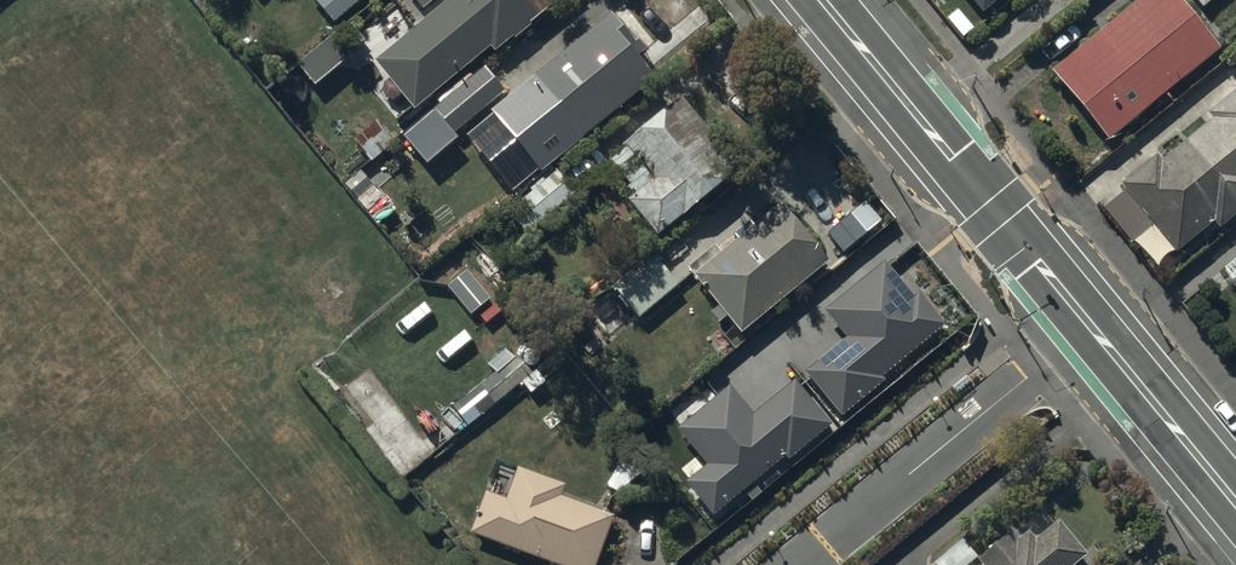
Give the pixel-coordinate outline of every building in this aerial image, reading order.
[(374,0),(315,0),(338,28),(374,0)] [(374,66),(414,116),(490,53),(495,57),(566,0),(456,0),(374,66)] [(422,13),(439,0),(412,0),(422,13)] [(979,21),(1005,0),(962,0),(979,21)] [(1051,74),(1108,144),(1220,53),(1175,0),(1135,0),(1135,1),(1138,5),(1051,74)] [(1201,11),(1214,0),(1192,0),(1201,11)] [(632,51),(609,20),(526,87),(531,93),(508,112),(518,123),(514,126),(535,150),(546,141),(561,160),(652,86),(627,55),(632,51)] [(506,97),(485,72),(434,113),(455,138),(506,97)] [(1141,238),(1160,260),(1169,252),(1174,258),(1212,227),(1218,234),(1235,220),(1235,94),(1205,118),(1210,125),(1159,165),(1155,161),(1119,190),(1123,195),(1102,212),(1129,247),(1141,238)] [(679,104),(607,164),(628,190),(618,198),(655,243),(737,175),(679,104)] [(396,144),(377,125),(355,147),(373,166),(396,144)] [(556,174),(505,215),(525,239),(575,198),(556,174)] [(712,253),(688,274),(716,311),(709,317),(717,328),(725,322),(742,345),(805,296),(799,289),(809,282),(813,287),(829,275),(798,236),(800,234),(787,217),(785,219),(778,210),(717,260),(712,253)] [(615,297),(588,319),(605,339),(632,317),(637,322),(676,289),(653,261),(614,294),(615,297)] [(844,343),(803,376),(840,421),(882,387),(878,383),(944,329),(917,296),(911,301),(883,267),(823,316),(844,343)] [(485,385),(480,389),(493,407),(521,385),(529,396),(543,385),(522,358),(499,375),(492,366),(479,376),(485,385)] [(729,390),(677,434),(705,470),(683,487),(711,521),(784,463),(786,466),(830,430),(794,385),(751,419),(729,390)] [(484,496),(469,538),(541,564),(596,564),(612,521),(558,501),(563,490),(515,472),(504,503),(484,496)] [(1085,562),(1057,528),(1033,547),(1026,538),(1014,548),(1008,540),(977,564),(1081,564),(1085,562)] [(962,542),(934,564),(975,564),(979,561),(962,542)]
